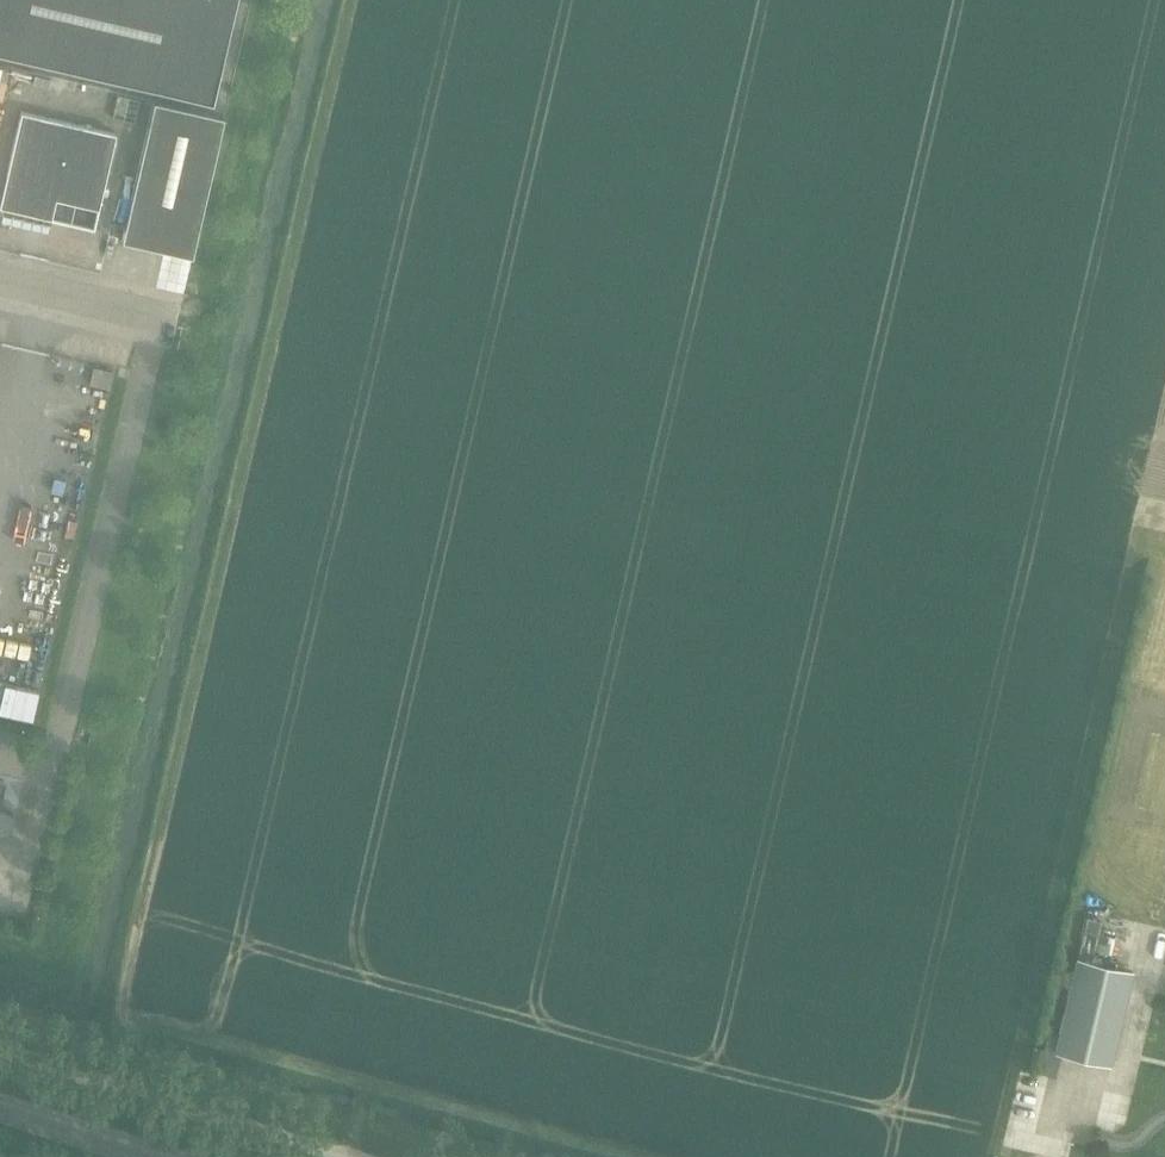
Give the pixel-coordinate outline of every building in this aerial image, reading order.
[(213,101),(237,0),(0,0),(0,52),(213,101)] [(225,118),(155,102),(123,242),(193,258),(225,118)] [(117,135),(22,113),(6,179),(10,179),(2,214),(51,225),(52,219),(100,230),(104,210),(100,208),(117,135)] [(94,367),(89,391),(109,395),(114,371),(94,367)] [(4,824),(8,809),(0,807),(0,823),(4,824)] [(1087,918),(1079,953),(1089,956),(1092,957),(1101,921),(1087,918)] [(1076,958),(1054,1051),(1111,1065),(1133,971),(1076,958)]
